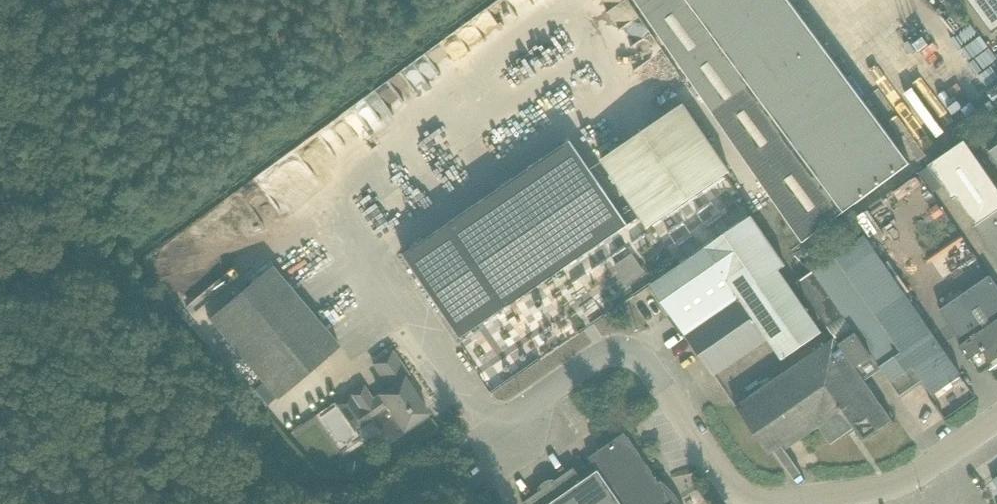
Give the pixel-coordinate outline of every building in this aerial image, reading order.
[(645,10),(643,12),(711,110),(804,243),(910,163),(789,0),(659,0),(645,10)] [(993,34),(996,30),(996,0),(968,0),(993,34)] [(964,141),(928,166),(952,200),(956,196),(977,225),(974,227),(996,260),(996,188),(964,141)] [(996,163),(996,145),(989,151),(996,163)] [(938,205),(931,210),(936,218),(944,213),(938,205)] [(705,247),(706,248),(652,285),(715,375),(768,338),(783,359),(822,332),(779,270),(786,265),(751,216),(705,247)] [(508,305),(452,222),(403,255),(460,338),(508,305)] [(797,282),(835,337),(864,378),(880,367),(898,393),(914,381),(910,375),(916,370),(933,394),(961,375),(865,235),(797,282)] [(970,361),(980,354),(977,349),(981,347),(991,362),(996,357),(996,285),(990,275),(940,309),(964,344),(960,346),(970,361)] [(251,368),(277,400),(340,347),(313,315),(251,368)] [(864,378),(835,337),(736,406),(768,452),(783,442),(787,449),(819,427),(830,444),(854,427),(863,440),(892,420),(863,378),(864,378)] [(428,413),(404,379),(408,376),(392,351),(374,364),(390,387),(379,394),(380,395),(373,400),(364,386),(337,405),(355,431),(388,408),(403,430),(428,413)] [(598,471),(620,503),(671,503),(679,499),(676,496),(672,491),(670,488),(667,486),(663,488),(625,433),(589,457),(598,471)] [(598,471),(583,481),(574,468),(523,503),(620,503),(598,471)]
